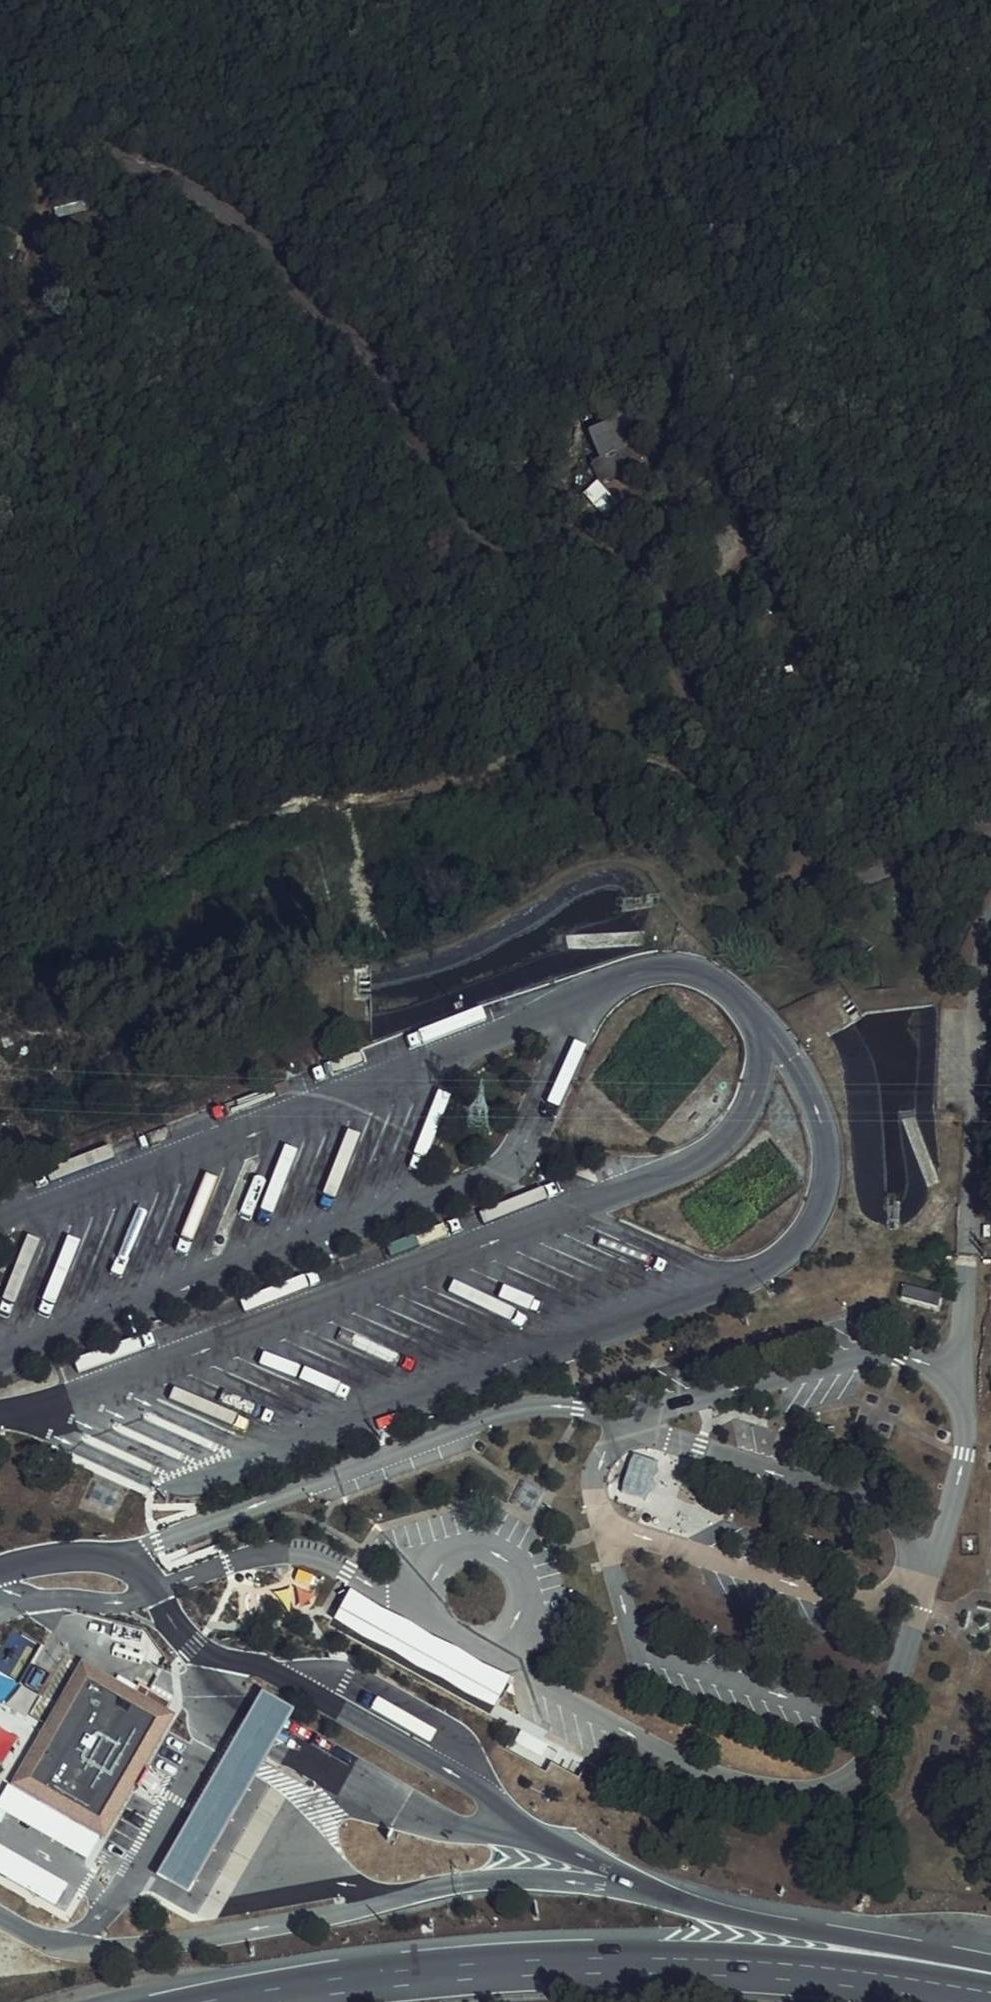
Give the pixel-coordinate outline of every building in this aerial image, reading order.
[(643,467),(631,418),(620,420),(628,451),(592,460),(597,478),(643,467)] [(614,419),(588,432),(600,458),(626,445),(614,419)] [(658,1463),(634,1456),(622,1492),(647,1499),(658,1463)] [(19,1775),(13,1787),(104,1838),(138,1777),(173,1715),(82,1664),(48,1724),(41,1736),(19,1775)] [(199,1810),(157,1883),(189,1901),(232,1827),(278,1748),(292,1724),(295,1718),(263,1699),(245,1731),(199,1810)] [(42,1892),(51,1876),(0,1848),(0,1869),(42,1892)]
